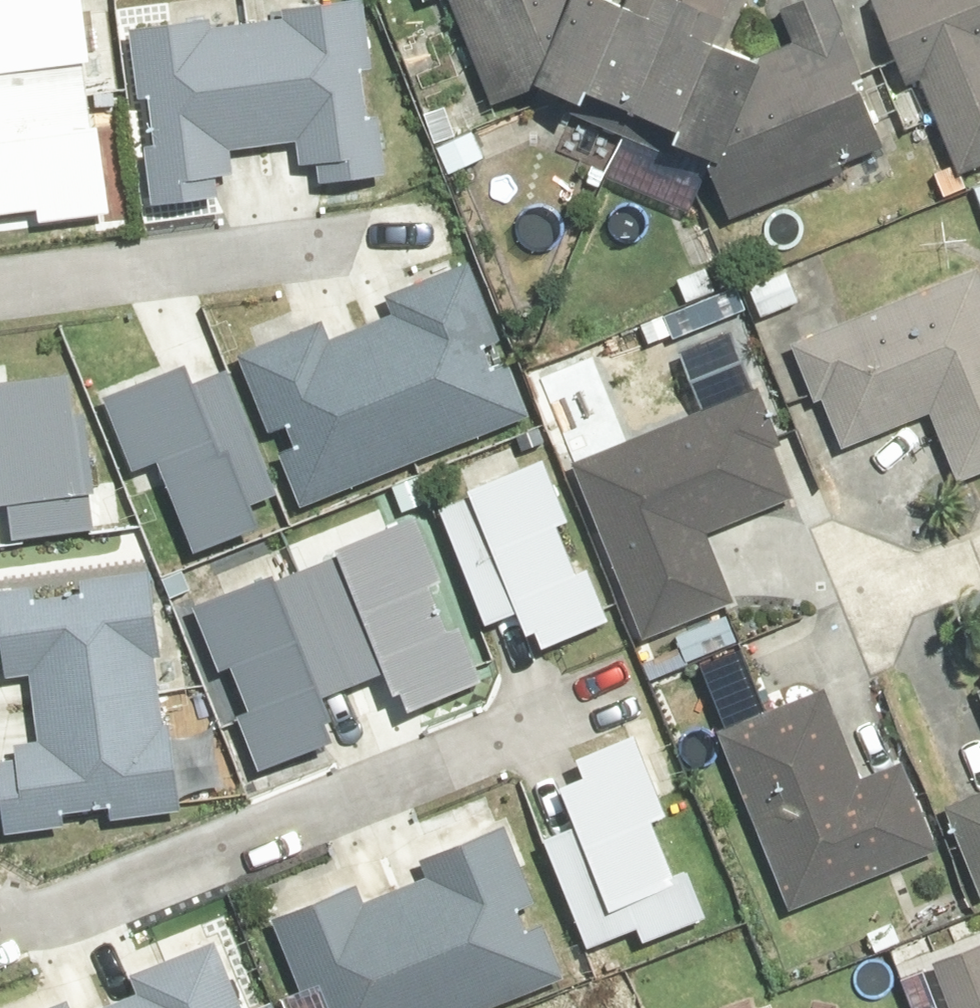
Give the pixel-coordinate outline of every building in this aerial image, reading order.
[(93,0),(24,0),(0,3),(0,235),(7,234),(5,216),(38,212),(40,225),(118,217),(93,0)] [(759,54),(720,38),(736,0),(632,0),(631,2),(627,0),(452,0),(492,103),(547,82),(587,98),(591,90),(684,128),(680,137),(705,147),(732,216),(842,173),(838,165),(888,146),(860,75),(866,73),(837,0),(806,0),(784,9),(796,40),(759,54)] [(909,85),(922,80),(959,172),(979,164),(979,0),(875,0),(909,85)] [(389,25),(146,49),(153,117),(170,115),(176,168),(157,170),(161,214),(241,206),(236,161),(319,153),(325,210),(412,202),(405,135),(386,137),(383,104),(397,103),(389,25)] [(979,266),(793,341),(817,399),(824,396),(845,448),(934,413),(959,475),(979,467),(979,268),(979,266)] [(332,321),(246,356),(303,495),(510,411),(456,277),(397,301),(405,321),(343,346),(332,321)] [(230,360),(114,401),(140,474),(180,460),(210,546),(286,519),(230,360)] [(0,389),(0,507),(17,505),(22,541),(107,530),(87,377),(0,389)] [(767,386),(573,460),(641,638),(736,602),(709,530),(795,498),(776,447),(788,442),(767,386)] [(532,481),(458,516),(505,616),(529,605),(555,661),(605,638),(532,481)] [(420,525),(198,625),(226,688),(242,681),(264,729),(247,737),(266,777),(338,744),(320,703),(395,669),(419,721),(499,685),(471,624),(454,632),(440,602),(453,596),(420,525)] [(0,602),(0,672),(45,667),(53,740),(6,745),(14,812),(192,792),(169,584),(0,602)] [(826,687),(720,730),(792,908),(940,849),(904,759),(862,776),(826,687)] [(583,814),(545,830),(598,953),(705,908),(666,815),(682,808),(640,709),(554,745),(583,814)] [(947,803),(979,889),(979,790),(947,803)] [(280,916),(317,1007),(429,1007),(565,955),(514,825),(434,856),(444,882),(366,912),(356,886),(280,916)] [(218,989),(234,982),(209,928),(33,1007),(226,1007),(218,989)] [(934,963),(952,1007),(979,1007),(979,945),(934,963)] [(748,1007),(781,1007),(777,997),(748,1007)]
